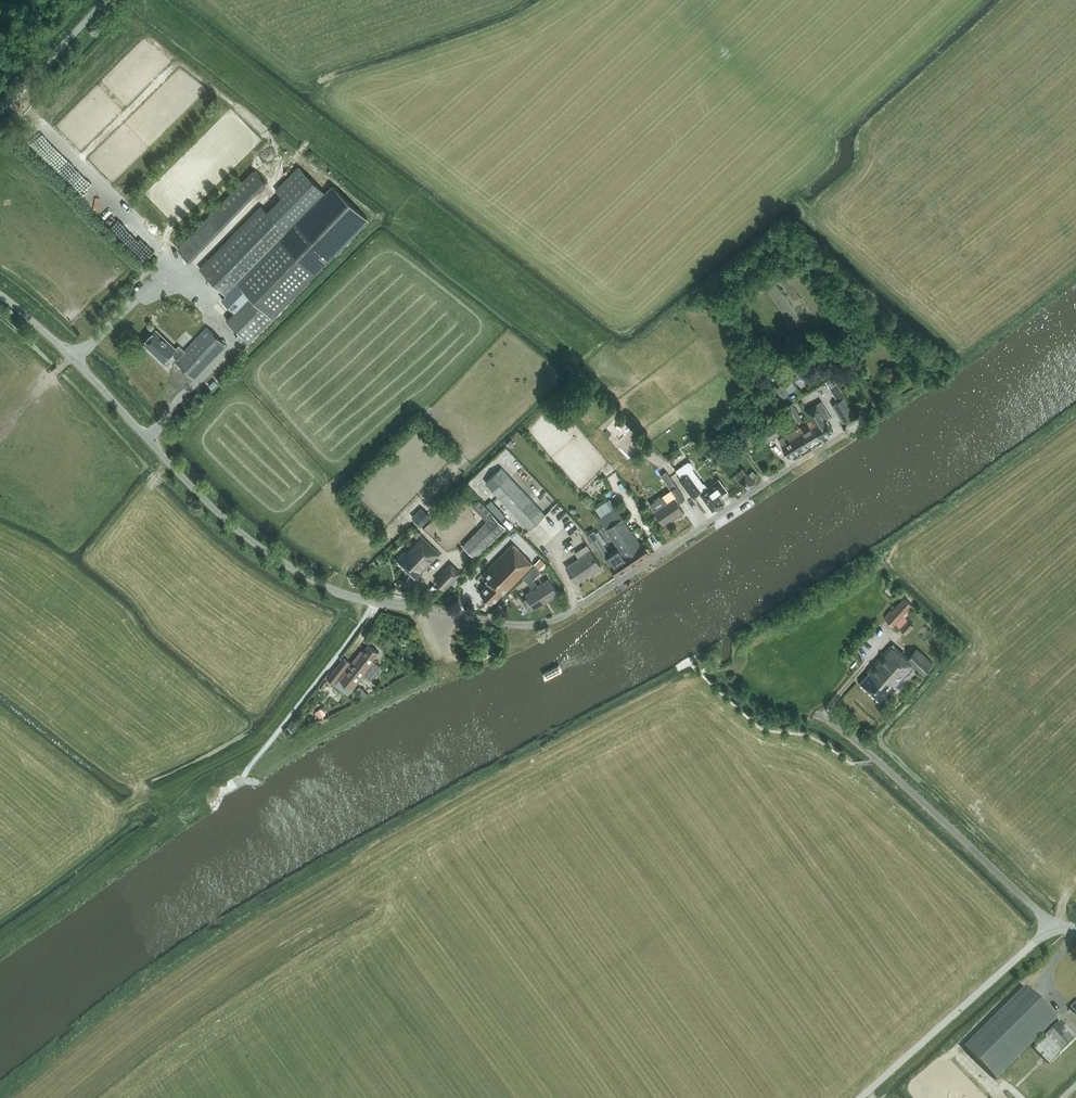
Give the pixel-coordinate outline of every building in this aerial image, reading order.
[(370,219),(334,184),(326,193),(299,167),(276,191),(282,196),(267,211),(262,206),(200,269),(227,295),(239,283),(274,317),(370,219)] [(253,170),(208,217),(178,248),(190,261),(221,229),(266,182),(253,170)] [(227,295),(223,299),(235,311),(227,320),(250,342),(274,317),(239,283),(227,295)] [(227,345),(207,327),(185,351),(179,345),(176,349),(156,330),(144,342),(151,349),(164,362),(171,354),(176,359),(175,360),(194,379),(227,345)] [(945,354),(938,361),(945,369),(953,363),(945,354)] [(824,367),(820,360),(815,362),(819,370),(824,367)] [(837,383),(833,377),(826,382),(830,388),(837,383)] [(782,397),(798,387),(792,379),(784,383),(784,382),(776,387),(782,397)] [(832,405),(843,423),(855,415),(844,397),(832,405)] [(812,420),(811,421),(821,438),(833,431),(826,417),(830,415),(827,411),(822,401),(811,408),(806,411),(812,420)] [(802,417),(792,403),(786,407),(796,421),(802,417)] [(619,418),(607,428),(619,441),(630,430),(619,418)] [(811,421),(799,428),(810,445),(821,438),(811,421)] [(766,429),(771,437),(773,439),(780,435),(775,427),(774,425),(766,429)] [(739,449),(757,437),(751,428),(733,440),(739,449)] [(810,445),(799,428),(788,435),(779,440),(789,457),(810,445)] [(636,434),(631,438),(640,448),(645,444),(636,434)] [(670,462),(676,458),(673,453),(667,457),(670,462)] [(693,497),(700,492),(702,494),(701,495),(713,510),(724,502),(712,485),(707,488),(693,469),(694,466),(690,462),(687,462),(676,470),(682,478),(679,479),(693,497)] [(490,479),(486,483),(493,490),(530,530),(545,515),(502,468),(490,479)] [(735,475),(747,489),(755,482),(752,479),(757,475),(753,470),(749,474),(743,468),(735,475)] [(678,503),(685,498),(676,486),(670,477),(664,481),(671,490),(676,497),(675,498),(674,498),(655,511),(664,524),(676,516),(677,518),(684,513),(678,503)] [(485,522),(463,545),(476,558),(498,535),(506,527),(479,499),(472,506),(487,520),(485,522)] [(599,518),(620,551),(621,551),(631,567),(651,554),(643,543),(640,545),(616,507),(599,518)] [(427,513),(417,522),(421,526),(431,517),(427,513)] [(621,551),(620,551),(619,552),(617,550),(610,555),(606,548),(594,530),(588,535),(599,552),(606,561),(608,560),(618,576),(631,567),(621,551)] [(405,551),(397,559),(416,578),(440,554),(421,535),(405,551)] [(513,544),(483,574),(490,582),(480,592),(492,604),(502,593),(503,595),(534,564),(513,544)] [(577,583),(602,566),(587,545),(578,551),(576,553),(579,558),(566,567),(577,583)] [(535,563),(541,568),(546,563),(540,557),(535,563)] [(436,580),(445,589),(460,573),(451,564),(436,580)] [(535,566),(523,578),(529,584),(533,590),(526,594),(528,597),(522,601),(529,610),(534,607),(535,608),(558,593),(549,579),(538,586),(533,579),(541,572),(535,566)] [(893,626),(912,605),(904,597),(885,619),(893,626)] [(914,625),(908,619),(899,628),(905,634),(914,625)] [(353,661),(351,663),(344,657),(327,678),(348,695),(375,661),(373,660),(379,653),(369,644),(363,652),(361,650),(355,658),(353,661)] [(880,701),(895,684),(897,686),(916,665),(924,673),(933,663),(917,648),(908,658),(893,644),(868,671),(869,673),(861,683),(880,701)] [(315,712),(320,718),(326,714),(322,708),(315,712)] [(288,727),(293,733),(299,728),(294,722),(288,727)] [(220,787),(214,788),(208,796),(209,802),(215,799),(218,795),(220,787)] [(1028,988),(965,1049),(996,1080),(1058,1019),(1028,988)] [(1036,1050),(1050,1065),(1075,1039),(1075,1038),(1063,1024),(1036,1050)]
